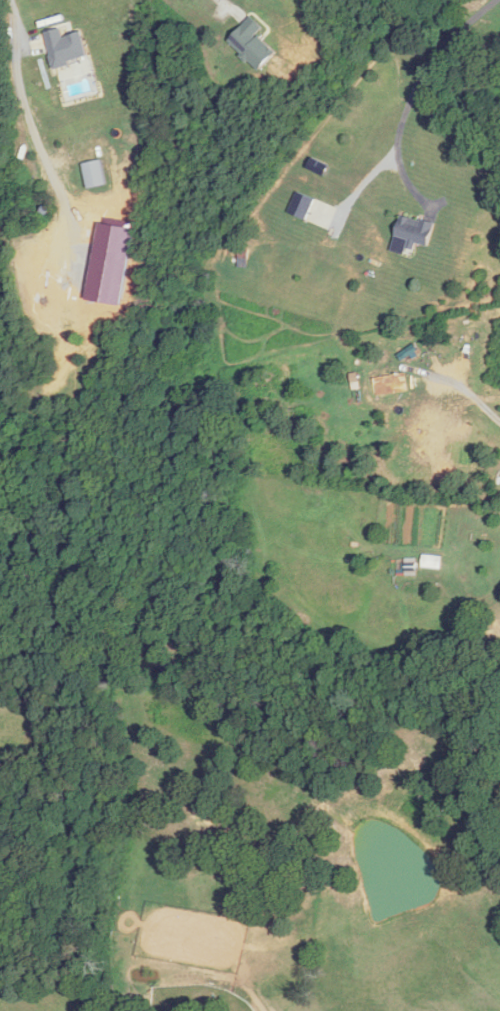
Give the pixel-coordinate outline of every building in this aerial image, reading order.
[(67,37),(65,29),(50,32),(57,67),(92,60),(86,33),(67,37)] [(85,164),(91,189),(109,185),(103,160),(85,164)] [(435,225),(400,215),(394,237),(429,247),(435,225)] [(444,567),(444,555),(424,555),(424,567),(444,567)]
